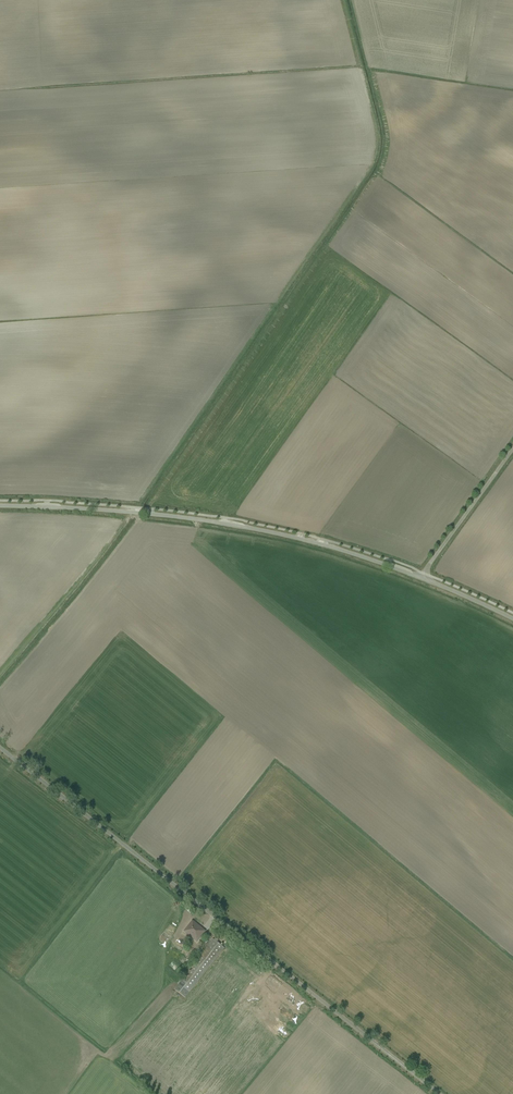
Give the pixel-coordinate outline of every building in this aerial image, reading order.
[(208,933),(192,922),(182,936),(197,947),(208,933)] [(224,947),(214,940),(176,990),(185,997),(224,947)]
